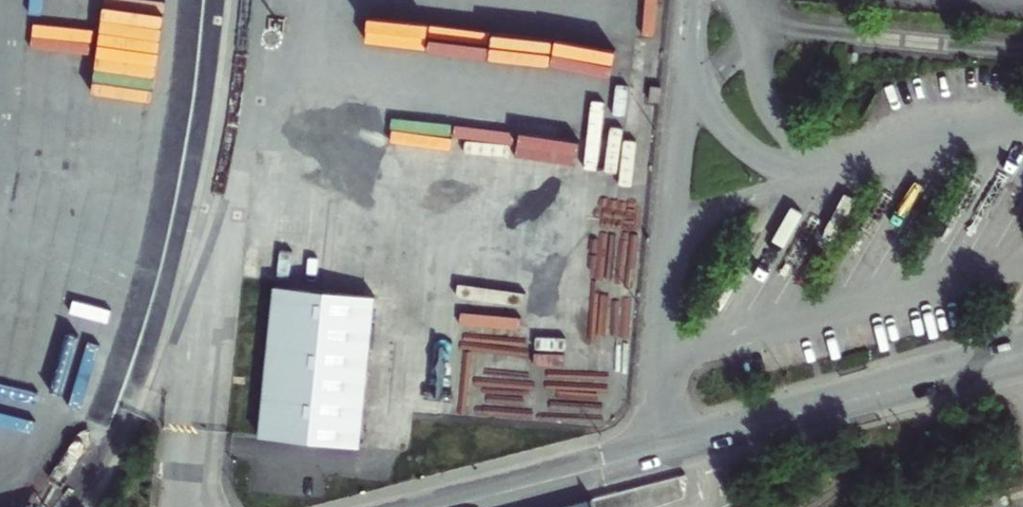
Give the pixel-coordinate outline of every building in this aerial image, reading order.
[(153,37),(154,5),(49,0),(32,0),(30,31),(153,37)] [(259,435),(356,444),(371,293),(273,284),(259,435)] [(510,374),(484,374),(483,411),(510,412),(510,374)]
